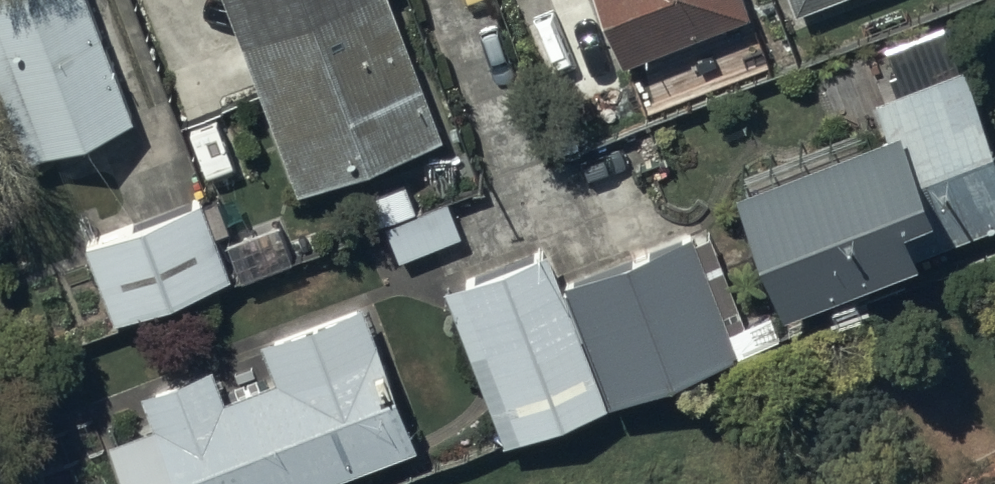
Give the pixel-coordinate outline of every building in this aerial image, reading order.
[(27,165),(132,124),(84,0),(0,0),(0,95),(27,165)] [(298,200),(442,146),(387,0),(222,0),(298,200)] [(623,72),(660,58),(663,67),(677,62),(672,49),(748,20),(740,0),(596,0),(623,72)] [(795,17),(843,0),(789,0),(795,17)] [(886,136),(737,195),(782,321),(921,272),(916,260),(994,232),(994,151),(967,73),(875,105),(886,136)] [(203,195),(86,238),(114,317),(233,273),(203,195)] [(692,237),(560,288),(547,255),(442,296),(504,455),(741,362),(692,237)] [(141,401),(153,432),(111,449),(124,483),(340,483),(420,454),(365,307),(260,346),(275,385),(224,404),(212,372),(141,401)]
